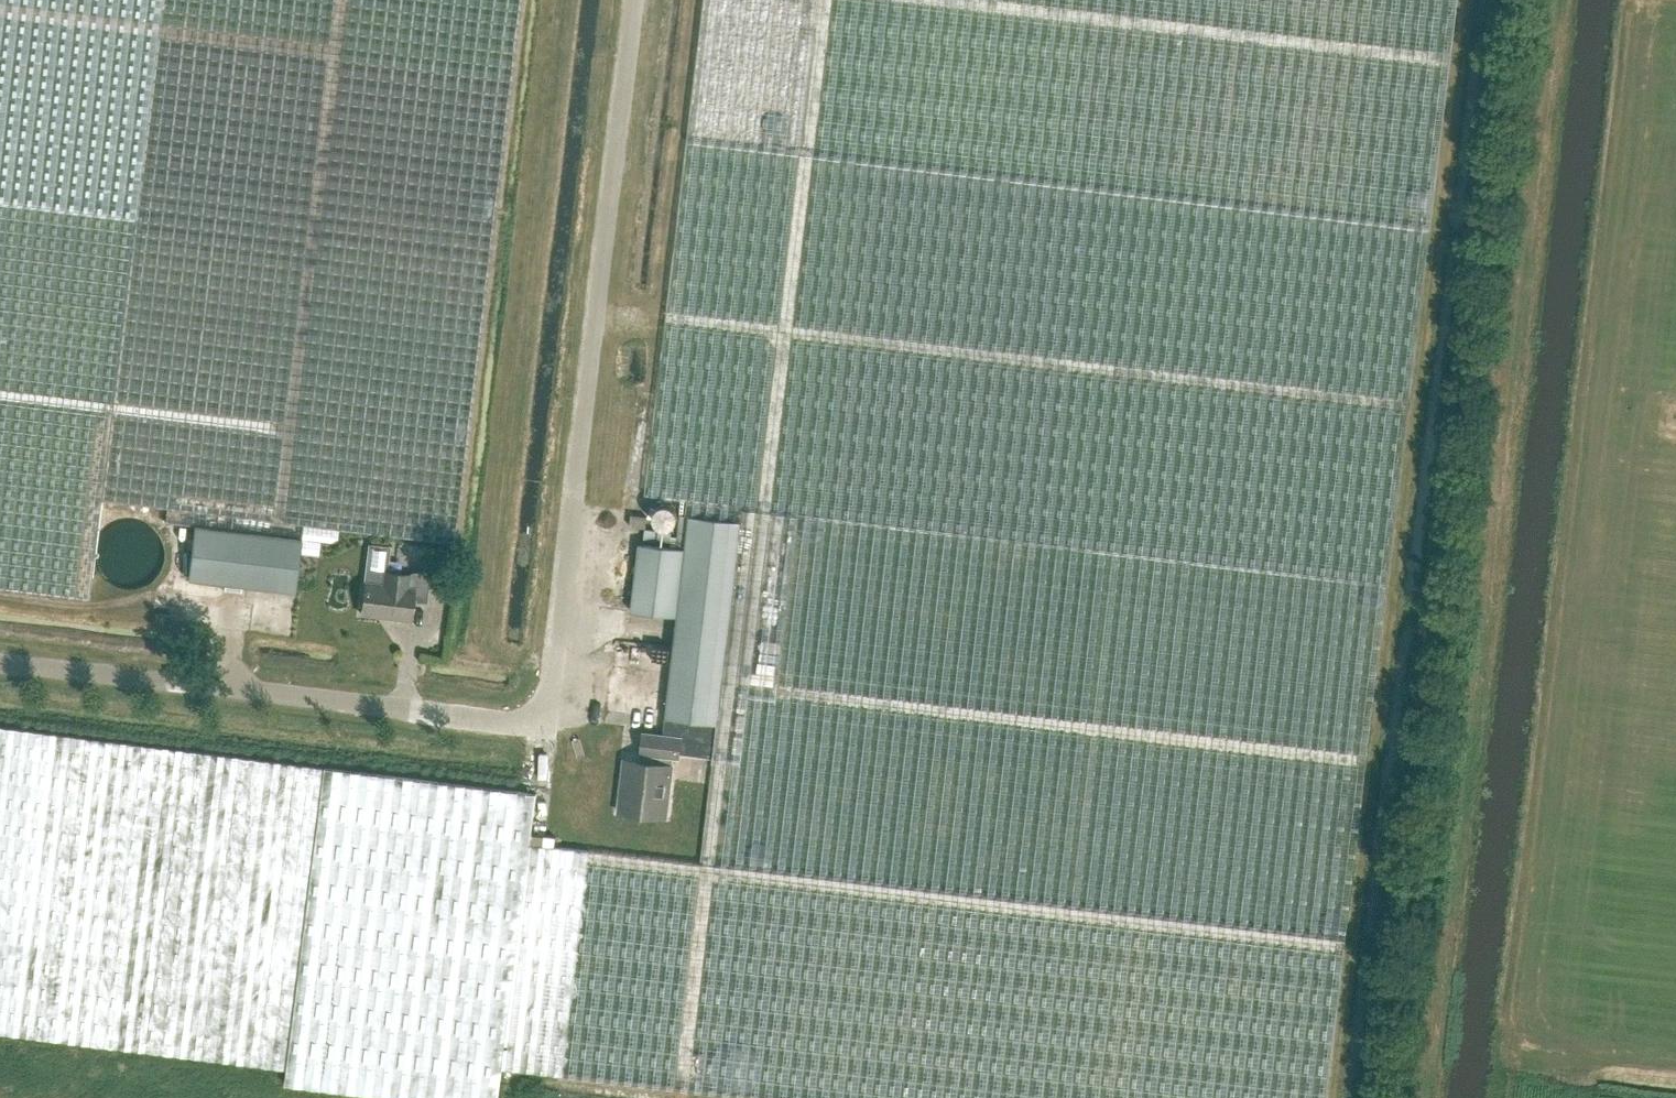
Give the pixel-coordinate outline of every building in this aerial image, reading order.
[(89,600),(101,500),(167,508),(165,522),(194,525),(188,577),(295,590),(299,552),(318,554),(320,540),(337,542),(339,528),(456,542),(522,0),(0,0),(0,589),(89,600)] [(520,1070),(760,1097),(1325,1097),(1344,939),(1429,229),(1456,0),(704,0),(688,140),(645,495),(687,500),(685,514),(680,514),(677,543),(686,543),(685,548),(670,546),(644,543),(639,543),(631,610),(678,616),(664,732),(664,735),(682,737),(680,753),(713,757),(704,840),(701,863),(547,845),(530,843),(503,1067),(520,1070)] [(664,528),(667,528),(668,528),(670,527),(672,526),(674,524),(675,524),(676,522),(677,520),(678,519),(678,518),(678,516),(678,514),(677,512),(676,510),(675,508),(674,507),(673,506),(671,505),(669,504),(667,504),(663,504),(662,505),(661,505),(659,506),(658,507),(657,508),(656,509),(655,511),(655,513),(654,514),(654,516),(654,518),(655,520),(655,521),(656,522),(657,523),(658,524),(659,525),(660,526),(662,527),(663,527),(664,528)] [(645,527),(646,516),(631,514),(629,526),(645,527)] [(644,543),(670,546),(671,532),(645,529),(644,543)] [(428,601),(431,572),(417,570),(415,586),(409,585),(410,574),(384,570),(383,582),(367,580),(363,613),(411,619),(413,599),(428,601)] [(166,613),(155,611),(154,618),(165,620),(166,613)] [(287,1070),(285,1084),(402,1097),(499,1097),(503,1067),(530,843),(537,793),(0,726),(0,1034),(287,1070)] [(682,737),(664,735),(644,733),(642,753),(648,753),(647,762),(624,759),(619,813),(668,818),(675,756),(679,757),(680,753),(682,737)]
